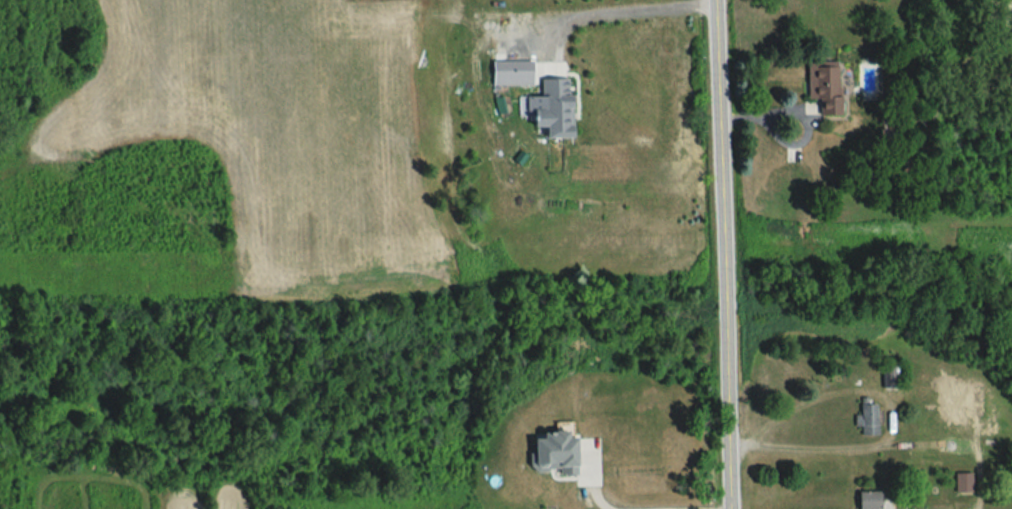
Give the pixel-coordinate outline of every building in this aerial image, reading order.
[(552,99),(545,99),(545,134),(564,135),(565,105),(552,104),(552,99)] [(786,163),(797,163),(797,151),(786,151),(786,163)] [(531,476),(572,476),(573,435),(531,434),(531,476)] [(856,493),(856,508),(878,508),(878,493),(856,493)]
